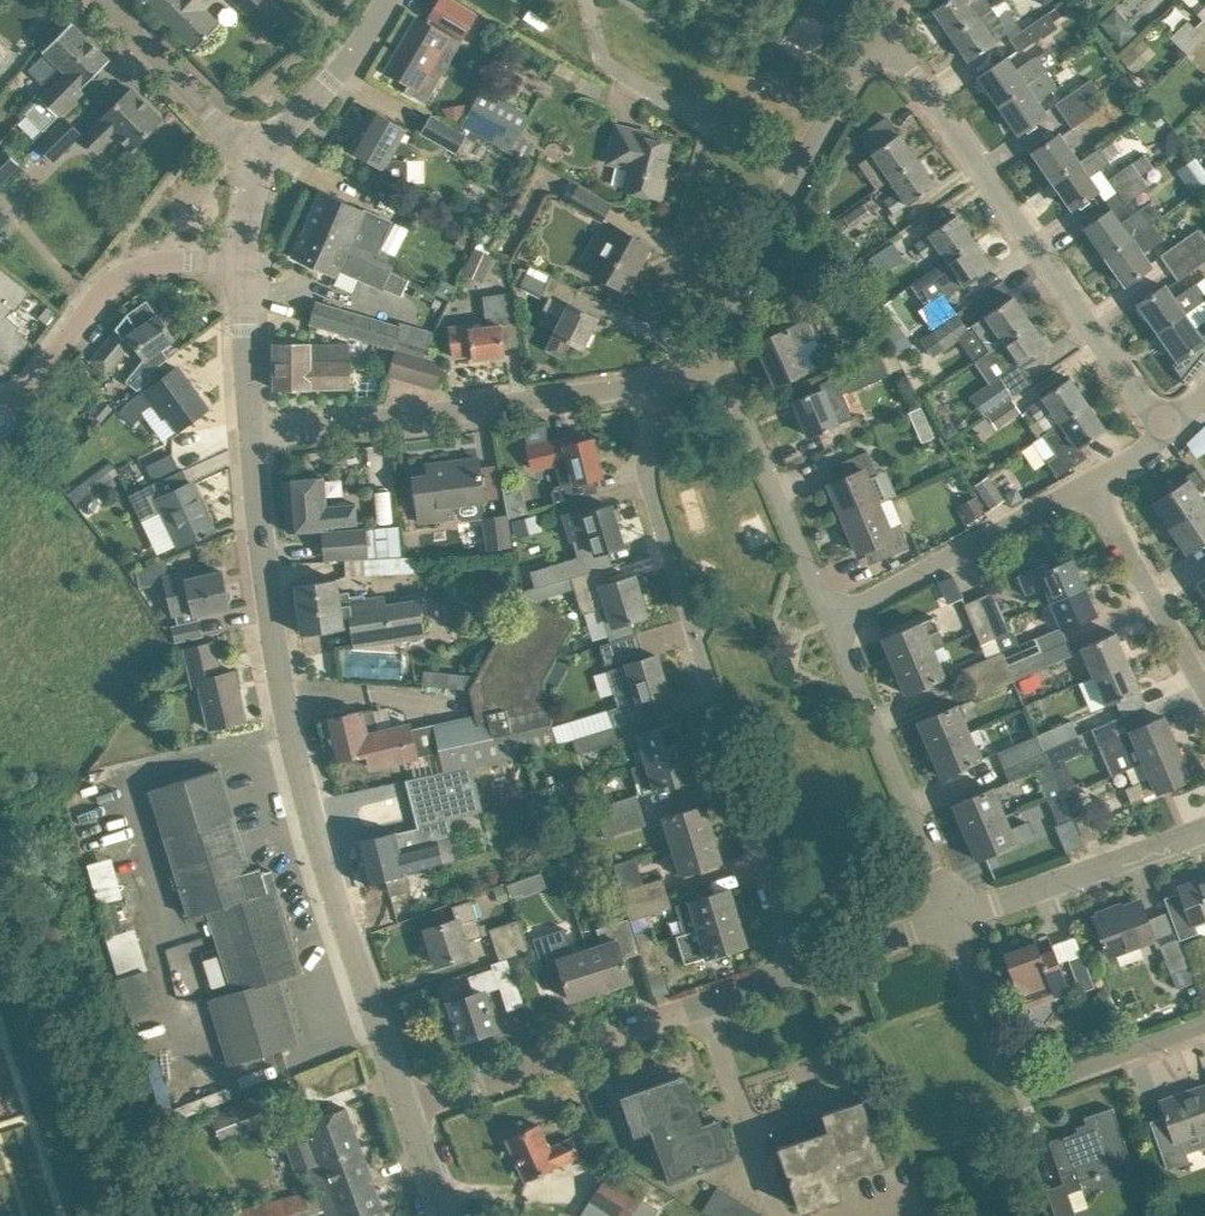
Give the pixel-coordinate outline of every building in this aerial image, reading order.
[(212,0),(144,0),(195,48),(220,23),(204,8),(212,0)] [(247,12),(258,0),(234,0),(247,12)] [(385,70),(408,83),(404,90),(426,103),(439,78),(428,72),(439,52),(441,53),(450,37),(459,43),(478,12),(457,0),(440,0),(427,22),(417,16),(385,70)] [(933,9),(941,21),(940,23),(939,25),(945,33),(948,34),(950,33),(951,34),(991,7),(986,0),(946,0),(933,9)] [(1202,18),(1204,15),(1204,0),(1185,0),(1202,18)] [(951,34),(968,60),(1006,33),(1010,38),(1022,29),(1007,9),(997,16),(991,7),(951,34)] [(1119,44),(1135,30),(1116,7),(1100,21),(1119,44)] [(1022,29),(1010,38),(1019,51),(1040,36),(1042,38),(1057,27),(1051,18),(1047,12),(1022,29)] [(791,31),(812,43),(822,25),(801,13),(791,31)] [(1177,62),(1186,53),(1204,36),(1188,19),(1170,37),(1173,40),(1164,49),(1177,62)] [(45,54),(29,70),(42,83),(59,66),(65,71),(67,74),(80,61),(76,57),(91,41),(71,21),(42,51),(45,54)] [(1204,71),(1204,70),(1204,37),(1204,36),(1186,53),(1204,71)] [(1120,59),(1134,73),(1155,53),(1142,39),(1120,59)] [(65,71),(39,97),(57,115),(75,98),(73,96),(109,59),(91,41),(76,57),(80,61),(67,74),(65,71)] [(1006,57),(980,75),(1000,104),(1046,72),(1046,71),(1035,57),(1035,56),(1015,69),(1006,57)] [(1000,104),(1019,131),(1045,113),(1036,100),(1056,86),(1046,72),(1000,104)] [(1064,116),(1087,99),(1099,91),(1090,79),(1055,103),(1064,116)] [(131,149),(162,118),(131,87),(100,118),(102,119),(83,137),(97,151),(116,133),(131,149)] [(481,90),(461,125),(508,151),(527,116),(481,90)] [(1087,99),(1064,116),(1072,127),(1095,110),(1087,99)] [(383,168),(384,183),(408,182),(407,158),(414,158),(415,157),(416,156),(417,155),(417,153),(417,151),(416,150),(399,140),(406,127),(374,109),(351,150),(383,168)] [(456,153),(458,149),(467,134),(432,114),(420,133),(456,153)] [(37,145),(52,161),(81,132),(66,117),(37,145)] [(859,163),(876,187),(917,158),(888,117),(866,132),(877,148),(872,152),(872,153),(859,163)] [(607,163),(628,168),(624,188),(662,197),(667,175),(662,174),(669,143),(651,138),(652,133),(617,124),(607,163)] [(1033,151),(1052,179),(1078,161),(1059,133),(1033,151)] [(19,162),(5,148),(0,152),(0,181),(19,162)] [(1052,179),(1072,207),(1098,189),(1089,177),(1109,163),(1107,160),(1100,150),(1099,148),(1079,161),(1078,161),(1052,179)] [(1116,191),(1140,175),(1153,167),(1144,154),(1108,179),(1116,191)] [(1186,186),(1204,177),(1204,173),(1197,157),(1176,167),(1186,186)] [(876,187),(876,188),(889,179),(897,191),(884,200),(892,212),(905,203),(907,204),(935,184),(917,158),(876,187)] [(1109,197),(1117,209),(1148,187),(1140,175),(1116,191),(1109,197)] [(610,203),(577,185),(568,202),(600,220),(610,203)] [(321,190),(306,224),(335,237),(332,243),(345,249),(345,251),(408,281),(414,270),(395,260),(396,257),(372,246),(381,224),(362,216),(365,209),(321,190)] [(1085,227),(1105,255),(1162,214),(1152,200),(1121,221),(1112,209),(1085,227)] [(11,219),(0,207),(0,230),(11,219)] [(937,247),(946,259),(974,240),(956,214),(928,233),(929,234),(915,244),(924,256),(937,247)] [(1105,255),(1125,283),(1151,265),(1142,252),(1163,237),(1153,223),(1163,216),(1162,214),(1105,255)] [(650,245),(629,233),(608,221),(601,235),(607,239),(589,269),(625,290),(650,245)] [(306,224),(292,256),(335,275),(338,269),(382,288),(383,288),(401,296),(408,281),(345,251),(345,249),(332,243),(335,237),(306,224)] [(1169,267),(1204,242),(1204,239),(1197,228),(1160,254),(1169,267)] [(874,252),(888,270),(913,252),(900,234),(874,252)] [(932,331),(956,314),(955,313),(956,312),(945,296),(964,283),(965,285),(992,266),(974,240),(946,259),(928,273),(942,293),(917,310),(932,331)] [(1178,279),(1204,260),(1204,242),(1169,267),(1178,279)] [(463,273),(481,282),(494,256),(475,247),(463,273)] [(579,288),(551,275),(550,276),(530,267),(522,283),(550,296),(544,307),(562,316),(547,348),(562,356),(570,340),(582,347),(597,317),(572,304),(579,288)] [(11,365),(31,340),(17,329),(20,325),(7,315),(13,308),(15,310),(31,290),(5,269),(0,275),(0,357),(11,365)] [(441,278),(434,292),(447,299),(454,285),(441,278)] [(835,286),(852,314),(864,307),(847,278),(835,286)] [(1158,331),(1184,313),(1204,298),(1204,293),(1197,282),(1196,282),(1174,296),(1166,284),(1138,303),(1158,331)] [(519,321),(515,291),(483,296),(487,324),(471,326),(470,322),(449,325),(453,356),(472,354),(473,358),(505,354),(501,324),(519,321)] [(989,350),(1002,341),(1031,321),(1013,296),(971,325),(989,350)] [(90,359),(108,374),(126,351),(127,344),(131,341),(143,359),(126,380),(137,390),(152,379),(148,372),(168,357),(161,347),(175,337),(147,299),(127,313),(90,359)] [(434,332),(399,321),(398,326),(317,302),(311,323),(396,349),(426,358),(434,332)] [(777,333),(756,343),(774,384),(807,369),(827,360),(815,336),(814,332),(804,311),(773,325),(777,333)] [(1158,331),(1178,359),(1204,341),(1194,327),(1184,313),(1158,331)] [(968,331),(956,314),(932,331),(944,348),(968,331)] [(1002,341),(984,354),(999,376),(1005,372),(1006,374),(1020,365),(1021,367),(1049,347),(1031,321),(1002,341)] [(932,331),(920,339),(932,356),(944,348),(932,331)] [(275,388),(277,388),(277,387),(349,387),(349,361),(331,362),(331,342),(274,343),(275,388)] [(388,373),(434,387),(441,363),(426,358),(396,349),(388,373)] [(842,371),(844,374),(820,384),(822,389),(809,394),(808,393),(804,395),(805,396),(794,401),(808,435),(823,429),(830,445),(864,431),(848,392),(888,375),(887,372),(880,355),(842,371)] [(130,401),(120,412),(133,424),(134,423),(143,413),(141,412),(153,403),(163,417),(168,413),(178,428),(208,407),(178,366),(158,380),(130,401)] [(1051,409),(1060,422),(1087,402),(1069,377),(1041,396),(1042,398),(1029,407),(1037,419),(1051,409)] [(984,416),(986,415),(1010,397),(996,378),(970,396),(984,416)] [(1010,397),(986,415),(987,416),(987,417),(995,428),(1020,412),(1010,397)] [(92,411),(102,420),(113,408),(103,399),(92,411)] [(1087,402),(1060,422),(1043,434),(1057,453),(1047,460),(1057,474),(1072,464),(1073,466),(1088,455),(1082,445),(1106,428),(1087,402)] [(987,416),(972,426),(981,438),(995,428),(987,417),(987,416)] [(582,433),(528,447),(533,468),(556,462),(561,483),(556,485),(552,492),(554,502),(579,496),(575,481),(602,475),(592,437),(584,440),(582,433)] [(841,478),(829,483),(843,517),(878,503),(882,501),(871,476),(878,473),(867,450),(835,464),(841,478)] [(171,453),(146,465),(153,479),(178,467),(171,453)] [(393,454),(380,455),(389,557),(401,556),(393,454)] [(68,493),(76,503),(85,497),(81,505),(83,510),(88,513),(94,511),(98,502),(97,496),(91,493),(115,475),(112,471),(116,468),(110,461),(68,493)] [(453,517),(453,513),(456,513),(456,516),(462,520),(477,518),(480,513),(485,513),(479,464),(447,468),(446,462),(427,464),(428,475),(413,477),(420,522),(453,517)] [(1171,526),(1204,503),(1196,491),(1204,485),(1204,479),(1197,467),(1186,475),(1188,479),(1153,502),(1154,504),(1155,503),(1171,526)] [(129,494),(141,520),(160,512),(176,546),(203,533),(204,535),(207,534),(207,532),(214,528),(192,482),(190,483),(183,468),(129,494)] [(137,471),(123,478),(129,491),(144,484),(137,471)] [(328,526),(357,523),(355,503),(327,505),(324,476),(283,480),(288,530),(329,527),(328,526)] [(1003,499),(987,476),(975,484),(991,507),(1003,499)] [(1011,488),(1004,492),(1011,504),(1023,498),(1019,490),(1011,488)] [(843,517),(858,551),(870,546),(876,561),(909,547),(899,523),(888,528),(878,503),(843,517)] [(1186,550),(1185,550),(1186,552),(1204,539),(1204,504),(1204,503),(1171,526),(1186,550)] [(549,565),(555,583),(571,577),(609,565),(605,549),(623,544),(611,504),(589,511),(587,506),(565,513),(578,556),(549,565)] [(537,513),(512,521),(517,537),(541,529),(537,513)] [(483,518),(487,550),(508,547),(504,515),(483,518)] [(367,555),(365,530),(322,533),(324,558),(367,555)] [(1036,567),(1017,575),(1025,593),(1043,585),(1050,600),(1085,585),(1072,556),(1054,564),(1049,552),(1039,556),(1036,567)] [(368,558),(369,574),(414,572),(413,556),(401,556),(389,557),(368,558)] [(601,568),(571,577),(575,587),(582,613),(601,607),(611,639),(634,632),(630,619),(645,614),(633,575),(603,584),(599,569),(601,569),(601,568)] [(191,609),(192,614),(231,605),(229,600),(231,598),(229,590),(227,588),(223,570),(186,578),(185,571),(163,576),(171,614),(191,609)] [(555,583),(523,592),(524,593),(540,602),(549,595),(575,587),(571,577),(555,583)] [(296,583),(303,633),(341,627),(342,631),(353,629),(356,647),(424,637),(419,602),(385,607),(375,600),(364,602),(363,596),(348,598),(348,593),(338,595),(335,578),(296,583)] [(1050,600),(1063,629),(1097,614),(1085,585),(1050,600)] [(434,726),(445,771),(471,765),(517,755),(516,754),(555,743),(551,725),(541,681),(573,622),(543,605),(544,604),(540,602),(524,593),(523,592),(522,591),(519,592),(476,675),(470,689),(476,716),(434,726)] [(977,598),(994,637),(1009,631),(993,591),(977,598)] [(962,604),(980,644),(994,637),(977,598),(962,604)] [(895,665),(933,649),(945,643),(936,620),(934,616),(882,638),(882,640),(884,639),(895,665)] [(172,624),(175,641),(202,635),(199,619),(172,624)] [(1016,645),(1017,641),(1014,632),(1009,631),(994,637),(1001,652),(1007,666),(1041,652),(1035,637),(1016,645)] [(1080,646),(1092,675),(1127,660),(1115,631),(1080,646)] [(599,645),(605,663),(642,652),(636,633),(599,645)] [(220,673),(213,641),(184,647),(193,686),(199,685),(209,728),(246,719),(235,670),(220,673)] [(895,665),(906,691),(904,691),(905,692),(948,674),(943,661),(939,663),(933,649),(895,665)] [(987,658),(962,669),(968,683),(1007,666),(1001,652),(987,658)] [(1007,666),(1013,681),(1047,666),(1041,652),(1007,666)] [(657,654),(607,670),(618,705),(609,708),(614,725),(623,723),(644,716),(639,700),(668,691),(657,654)] [(1092,675),(1105,705),(1140,689),(1127,660),(1092,675)] [(148,692),(158,700),(184,669),(175,661),(148,692)] [(968,683),(974,698),(1013,681),(1007,666),(968,683)] [(468,694),(469,671),(422,670),(422,693),(468,694)] [(919,722),(930,748),(968,732),(962,717),(966,716),(960,703),(917,721),(918,722),(919,722)] [(334,760),(367,752),(381,748),(377,731),(372,709),(361,712),(360,708),(324,718),(334,760)] [(1132,729),(1105,741),(1106,742),(1119,771),(1126,768),(1143,760),(1144,760),(1176,746),(1163,716),(1132,729)] [(1036,735),(1042,749),(1077,733),(1071,719),(1036,735)] [(642,746),(647,761),(686,749),(678,722),(679,722),(679,720),(634,734),(638,748),(642,746)] [(367,752),(371,766),(416,756),(409,724),(377,731),(381,748),(367,752)] [(573,738),(577,753),(619,740),(614,725),(573,738)] [(930,748),(941,774),(940,774),(940,776),(984,757),(978,744),(974,746),(968,732),(930,748)] [(1085,750),(1077,733),(1042,749),(1050,766),(1085,750)] [(997,752),(1003,766),(1042,749),(1036,735),(997,752)] [(1132,783),(1124,786),(1125,787),(1131,802),(1157,791),(1190,777),(1176,746),(1144,760),(1143,760),(1126,768),(1132,783)] [(647,761),(632,766),(637,782),(638,782),(642,794),(696,777),(696,776),(694,776),(686,749),(647,761)] [(1042,749),(1003,766),(1010,780),(1035,769),(1049,763),(1042,749)] [(387,878),(391,893),(410,888),(406,874),(456,862),(445,820),(483,810),(471,765),(445,771),(406,779),(418,827),(396,832),(395,830),(355,840),(365,883),(387,878)] [(298,1043),(279,978),(302,971),(275,886),(266,888),(259,866),(250,869),(219,768),(151,789),(190,915),(208,909),(234,991),(209,998),(230,1064),(298,1043)] [(1058,823),(1072,817),(1060,790),(1055,777),(1041,783),(1058,823)] [(1060,790),(1072,817),(1086,811),(1074,784),(1060,790)] [(955,805),(966,831),(1003,815),(997,801),(1001,799),(996,786),(953,804),(953,805),(955,805)] [(600,821),(642,808),(637,793),(596,806),(600,821)] [(668,830),(672,844),(712,832),(704,805),(705,805),(705,804),(660,818),(664,831),(668,830)] [(646,823),(642,808),(600,821),(605,836),(646,823)] [(966,831),(977,857),(975,857),(976,858),(1032,835),(1026,821),(1009,828),(1003,815),(966,831)] [(1084,844),(1072,817),(1058,823),(1055,824),(1066,851),(1084,844)] [(672,844),(677,859),(673,861),(677,874),(722,860),(722,859),(720,859),(712,832),(672,844)] [(112,856),(89,860),(96,901),(120,897),(112,856)] [(621,890),(626,905),(667,892),(663,877),(621,890)] [(517,880),(506,884),(511,896),(522,892),(517,880)] [(1162,896),(1179,940),(1198,933),(1194,923),(1204,919),(1204,883),(1202,885),(1201,881),(1181,889),(1180,885),(1179,886),(1180,889),(1162,896)] [(680,917),(684,932),(737,916),(729,889),(731,888),(730,887),(685,901),(689,914),(680,917)] [(667,892),(626,905),(630,919),(638,917),(672,907),(667,892)] [(452,905),(456,918),(426,928),(437,963),(468,953),(465,941),(483,935),(472,899),(452,905)] [(1154,941),(1147,920),(1140,900),(1112,910),(1111,907),(1097,912),(1099,916),(1095,917),(1101,934),(1098,935),(1102,945),(1105,944),(1109,958),(1154,941)] [(115,902),(101,906),(110,935),(124,931),(115,902)] [(737,916),(684,932),(676,935),(685,963),(747,944),(747,942),(746,943),(737,916)] [(601,943),(587,948),(600,989),(630,980),(621,951),(636,947),(638,953),(633,934),(627,917),(596,927),(601,943)] [(490,928),(501,960),(507,958),(522,953),(528,950),(518,919),(490,928)] [(600,989),(587,948),(573,952),(565,927),(533,937),(545,975),(561,970),(570,999),(600,989)] [(647,974),(662,970),(650,928),(642,931),(635,933),(633,934),(638,953),(640,952),(647,974)] [(1040,952),(1035,939),(1003,951),(1014,980),(1011,981),(1016,997),(1021,996),(1020,994),(1050,983),(1055,997),(1070,991),(1053,947),(1040,952)] [(1179,940),(1161,946),(1171,973),(1188,966),(1179,940)] [(522,953),(507,958),(512,972),(522,969),(526,962),(522,953)] [(1082,953),(1068,958),(1080,992),(1095,986),(1082,953)] [(501,960),(491,962),(493,967),(468,975),(474,993),(449,1001),(461,1038),(495,1027),(484,992),(500,986),(507,1009),(524,1004),(512,972),(507,958),(501,960)] [(689,1113),(696,1110),(691,1094),(685,1096),(678,1076),(622,1095),(628,1111),(634,1109),(641,1130),(661,1123),(666,1137),(662,1138),(669,1158),(664,1160),(670,1176),(731,1155),(725,1139),(720,1141),(712,1120),(694,1127),(689,1113)] [(1150,1119),(1167,1168),(1189,1160),(1186,1153),(1204,1146),(1204,1089),(1189,1095),(1187,1091),(1161,1101),(1165,1110),(1164,1111),(1165,1114),(1150,1119)] [(266,1122),(256,1096),(211,1114),(220,1140),(266,1122)] [(833,1137),(819,1142),(816,1134),(800,1140),(802,1146),(781,1153),(801,1208),(817,1203),(815,1197),(836,1190),(829,1170),(842,1165),(844,1169),(864,1162),(866,1167),(882,1161),(861,1100),(845,1106),(846,1111),(826,1118),(833,1137)] [(570,1109),(576,1121),(589,1116),(583,1103),(570,1109)] [(308,1167),(324,1210),(376,1190),(345,1107),(281,1131),(296,1171),(308,1167)] [(1046,1188),(1054,1211),(1056,1215),(1076,1215),(1074,1210),(1068,1192),(1081,1188),(1083,1187),(1081,1180),(1112,1169),(1110,1163),(1130,1156),(1120,1129),(1113,1107),(1084,1116),(1086,1122),(1087,1127),(1077,1131),(1064,1135),(1065,1138),(1051,1143),(1050,1140),(1049,1141),(1064,1184),(1048,1189),(1047,1188),(1046,1188)] [(506,1138),(526,1179),(579,1155),(571,1137),(549,1147),(538,1123),(506,1138)] [(589,1201),(613,1215),(631,1215),(644,1196),(608,1173),(589,1201)] [(712,1215),(714,1215),(729,1193),(718,1186),(703,1210),(712,1215)] [(326,1215),(329,1214),(330,1215),(386,1215),(376,1190),(324,1210),(326,1215)] [(233,1215),(312,1215),(305,1192),(232,1212),(233,1215)] [(714,1215),(729,1215),(740,1200),(729,1193),(714,1215)] [(751,1206),(740,1200),(729,1215),(744,1215),(751,1206)] [(762,1213),(751,1206),(744,1215),(760,1215),(762,1213)]
